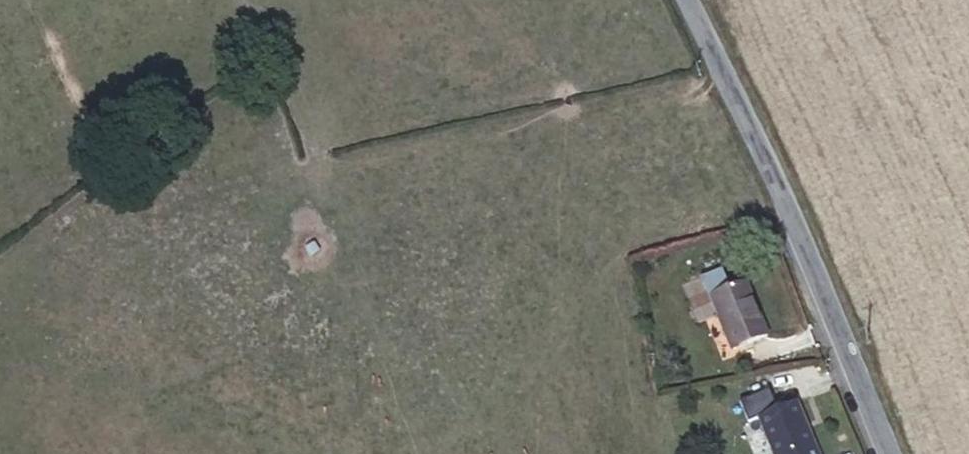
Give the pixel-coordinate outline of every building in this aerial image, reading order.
[(767,336),(745,283),(711,297),(733,349),(767,336)] [(798,403),(761,418),(775,453),(796,453),(815,446),(798,403)]
